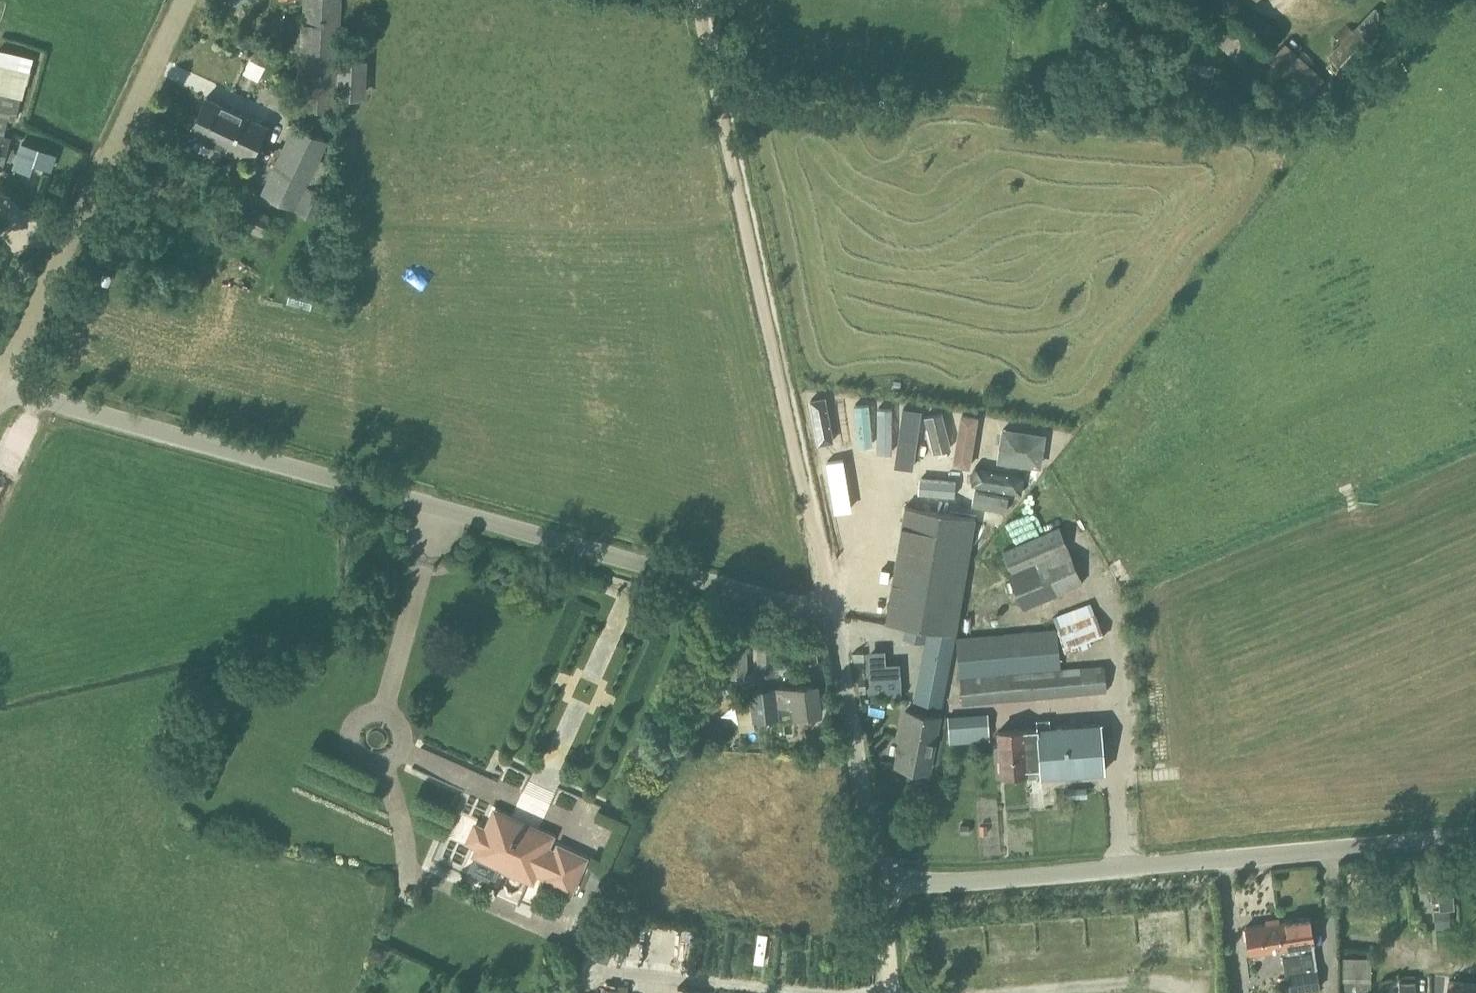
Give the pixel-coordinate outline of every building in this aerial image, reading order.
[(297,108),(338,110),(339,89),(367,90),(368,59),(340,59),(342,0),(303,0),(297,108)] [(1248,6),(1216,42),(1244,68),(1278,34),(1248,6)] [(1329,59),(1320,68),(1345,91),(1353,82),(1348,78),(1395,27),(1373,7),(1356,26),(1351,21),(1336,35),(1341,40),(1325,55),(1329,59)] [(242,31),(237,43),(248,48),(253,36),(242,31)] [(260,40),(251,60),(268,67),(277,48),(260,40)] [(3,168),(11,136),(13,136),(34,57),(0,49),(0,50),(0,168),(3,168)] [(206,97),(190,131),(250,160),(266,126),(206,97)] [(294,124),(261,192),(321,220),(331,196),(328,194),(339,169),(319,160),(328,141),(294,124)] [(23,142),(12,173),(31,180),(36,166),(53,172),(59,154),(23,142)] [(258,210),(247,230),(266,239),(276,218),(258,210)] [(282,282),(280,290),(305,295),(306,286),(282,282)] [(1153,357),(1166,341),(1158,335),(1146,351),(1153,357)] [(1182,372),(1191,361),(1180,352),(1171,362),(1182,372)] [(1066,432),(1060,440),(1072,450),(1078,443),(1066,432)] [(874,468),(873,434),(864,434),(864,468),(874,468)] [(933,456),(935,441),(904,436),(902,451),(933,456)] [(939,443),(938,457),(968,459),(969,444),(939,443)] [(972,461),(999,464),(1001,452),(973,449),(972,461)] [(903,472),(903,486),(931,487),(932,458),(901,457),(900,472),(903,472)] [(937,460),(935,473),(966,477),(967,463),(937,460)] [(969,465),(969,480),(999,481),(999,466),(969,465)] [(967,496),(970,483),(941,476),(938,488),(967,496)] [(972,497),(1000,500),(1001,487),(974,484),(972,497)] [(907,506),(887,622),(906,626),(903,636),(925,641),(927,629),(956,634),(976,518),(907,506)] [(1084,584),(1062,531),(1005,555),(1013,573),(1008,575),(1024,610),(1084,584)] [(1091,602),(1052,618),(1056,629),(1058,632),(1067,653),(1104,639),(1096,615),(1091,602)] [(963,638),(957,638),(960,679),(961,678),(1063,668),(1058,632),(1056,629),(987,636),(963,638)] [(927,630),(912,703),(948,708),(952,690),(947,689),(953,660),(955,635),(927,630)] [(748,638),(728,638),(728,679),(748,678),(748,638)] [(776,639),(757,639),(758,677),(781,677),(780,663),(776,663),(776,639)] [(885,649),(867,650),(870,693),(887,692),(887,695),(902,697),(900,662),(886,663),(885,649)] [(1105,664),(1063,668),(961,678),(964,706),(1108,693),(1105,664)] [(774,689),(752,692),(755,721),(822,713),(819,684),(774,689)] [(907,710),(896,765),(930,772),(940,716),(907,710)] [(988,714),(950,717),(950,744),(979,743),(978,734),(990,734),(988,714)] [(1039,727),(1039,729),(1041,767),(1042,779),(1106,773),(1102,722),(1039,727)] [(1039,729),(999,732),(1003,775),(1028,774),(1028,768),(1041,767),(1039,729)] [(474,830),(471,838),(473,842),(480,846),(477,853),(478,854),(481,847),(495,854),(493,857),(495,861),(531,878),(535,870),(546,875),(544,879),(569,891),(584,859),(558,847),(556,853),(545,848),(550,837),(530,828),(528,832),(514,826),(512,821),(509,818),(506,817),(501,816),(497,818),(494,817),(487,831),(479,828),(474,830)] [(1431,901),(1439,900),(1440,909),(1447,908),(1454,907),(1450,870),(1436,871),(1438,890),(1430,891),(1431,901)] [(1437,926),(1449,925),(1447,908),(1440,909),(1435,909),(1437,926)] [(1281,937),(1279,921),(1281,921),(1280,916),(1267,919),(1267,923),(1247,926),(1251,953),(1282,949),(1285,975),(1303,972),(1300,954),(1301,954),(1298,935),(1281,937)] [(1310,917),(1281,921),(1279,921),(1281,937),(1298,935),(1301,954),(1300,954),(1303,972),(1285,975),(1288,992),(1320,987),(1310,917)] [(978,921),(978,941),(987,940),(986,921),(978,921)] [(937,935),(937,954),(946,954),(945,935),(937,935)] [(1345,958),(1343,981),(1356,982),(1371,982),(1372,959),(1345,958)] [(1448,981),(1447,992),(1475,992),(1475,984),(1448,981)] [(1415,982),(1399,982),(1400,992),(1415,992),(1415,982)]
